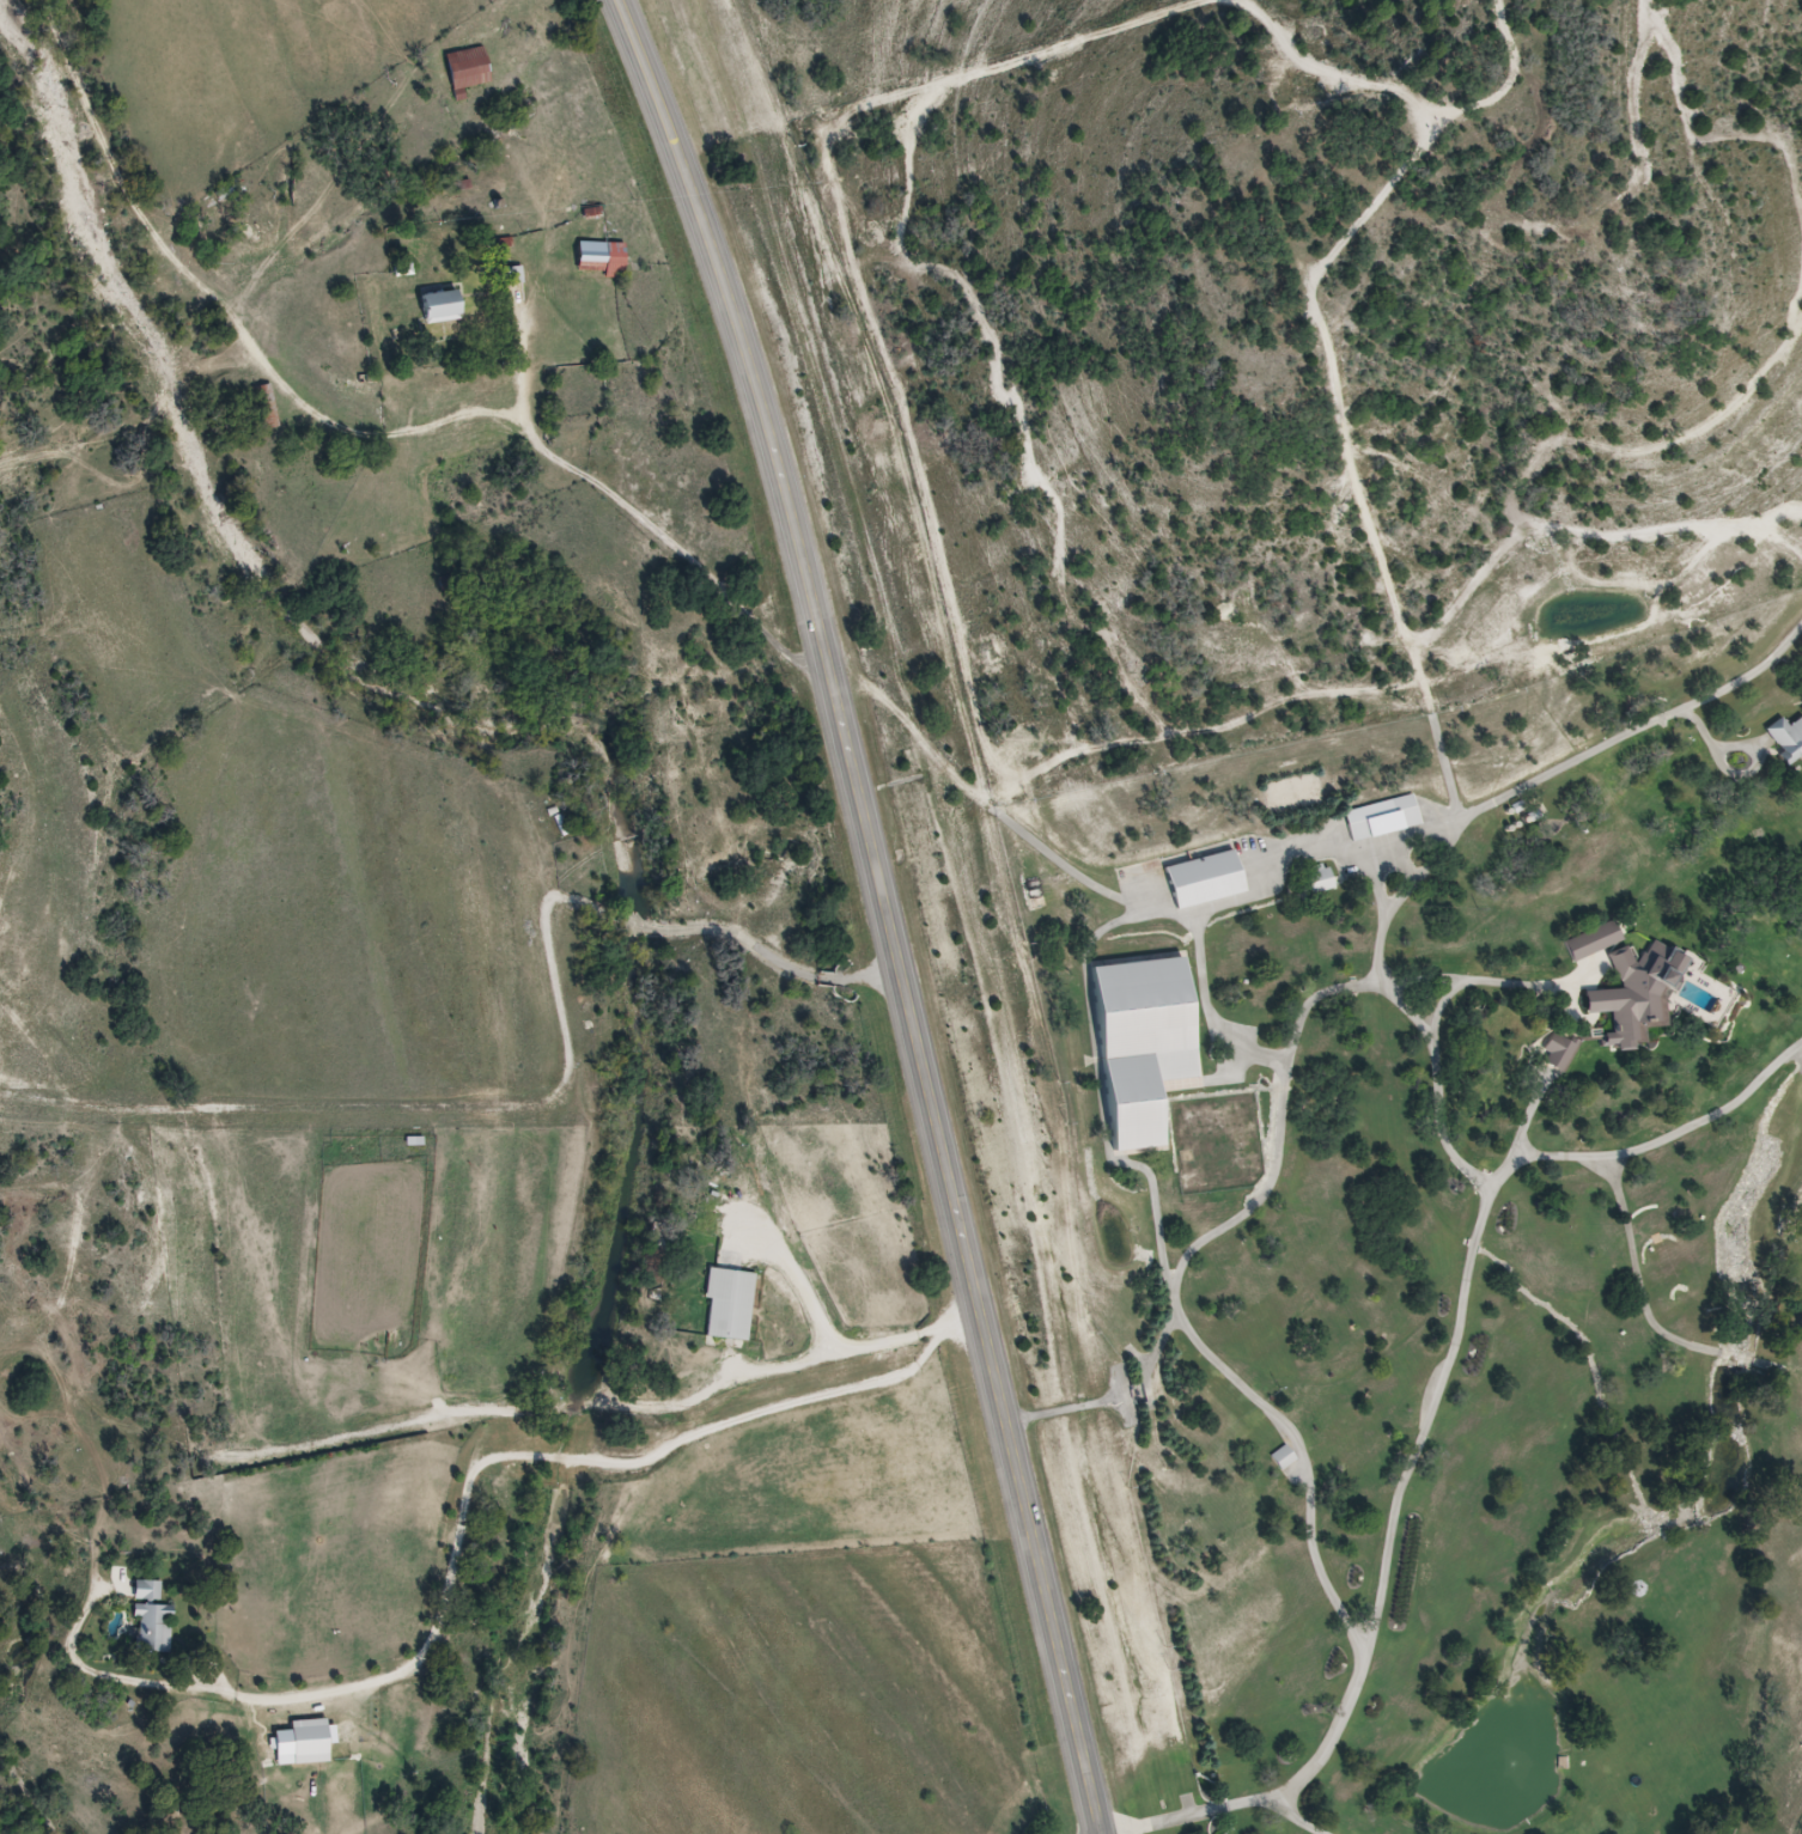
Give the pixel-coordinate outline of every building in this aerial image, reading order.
[(488,48),(449,55),(458,103),(469,101),(467,89),(494,85),(488,48)] [(628,245),(580,244),(580,278),(627,279),(628,245)] [(468,318),(462,291),(426,298),(431,326),(468,318)] [(261,389),(263,417),(276,417),(275,388),(261,389)] [(1792,728),(1784,717),(1766,731),(1793,766),(1801,759),(1801,720),(1792,728)] [(1326,811),(1320,772),(1262,781),(1268,819),(1326,811)] [(1346,811),(1352,841),(1422,827),(1416,796),(1346,811)] [(1168,868),(1178,910),(1248,893),(1238,851),(1168,868)] [(1314,895),(1337,889),(1331,864),(1308,870),(1314,895)] [(1575,963),(1627,940),(1618,919),(1566,942),(1575,963)] [(1694,957),(1655,939),(1633,948),(1616,949),(1618,990),(1588,992),(1590,1014),(1610,1013),(1615,1015),(1616,1034),(1608,1034),(1609,1048),(1647,1046),(1646,1029),(1671,1027),(1670,1008),(1694,957)] [(1116,1154),(1172,1151),(1168,1084),(1201,1082),(1193,959),(1103,965),(1116,1154)] [(1552,1069),(1573,1067),(1571,1039),(1550,1040),(1552,1069)] [(750,1342),(758,1274),(711,1269),(707,1298),(713,1299),(709,1337),(750,1342)] [(1283,1471),(1299,1460),(1289,1446),(1273,1456),(1283,1471)] [(173,1654),(174,1607),(161,1607),(162,1582),(139,1582),(137,1653),(173,1654)] [(296,1721),(298,1765),(333,1764),(332,1721),(296,1721)]
